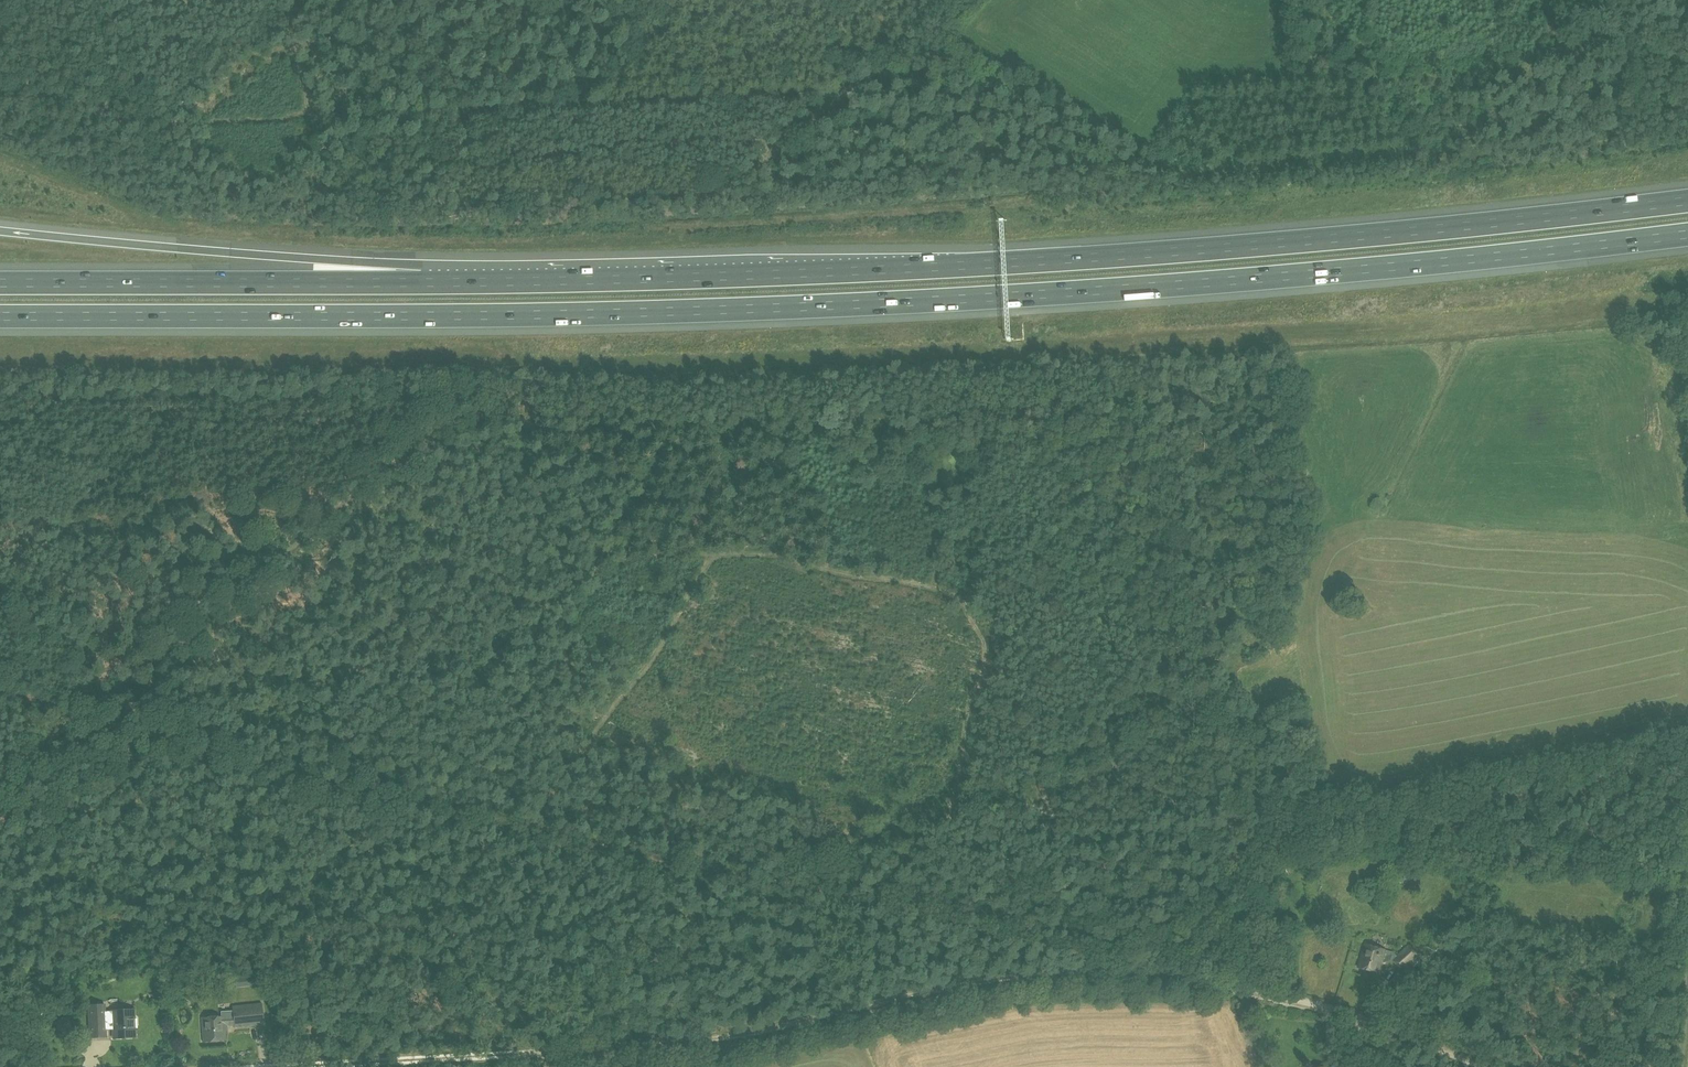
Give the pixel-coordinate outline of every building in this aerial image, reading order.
[(1401,882),(1403,884),(1407,882),(1409,878),(1407,874),(1405,872),(1400,873),(1398,877),(1398,880),(1401,882)] [(1402,970),(1420,955),(1409,943),(1396,954),(1393,952),(1385,950),(1365,944),(1358,967),(1378,973),(1382,960),(1386,961),(1392,960),(1402,970)] [(166,972),(155,972),(156,992),(166,992),(166,972)] [(136,1037),(135,1008),(106,1009),(105,1002),(88,1003),(89,1038),(106,1037),(106,1030),(111,1030),(112,1038),(136,1037)] [(229,1032),(228,1025),(234,1025),(234,1027),(264,1024),(261,1004),(233,1007),(234,1017),(224,1017),(202,1018),(203,1042),(225,1040),(225,1032),(229,1032)] [(57,1021),(56,1024),(57,1027),(58,1029),(60,1030),(63,1031),(66,1030),(68,1029),(70,1027),(71,1024),(70,1021),(68,1019),(66,1017),(63,1017),(61,1017),(58,1019),(57,1021)]
